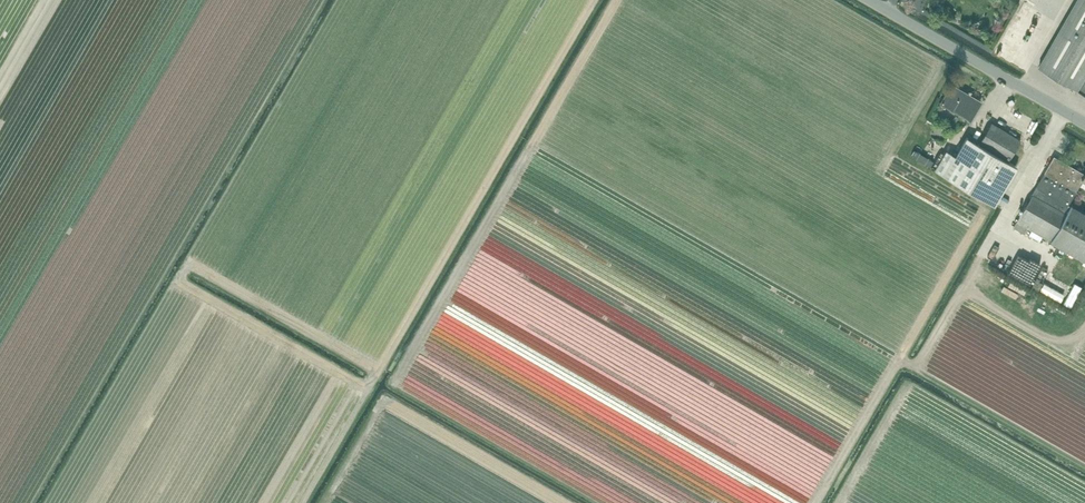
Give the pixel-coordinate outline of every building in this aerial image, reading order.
[(1040,67),(1084,93),(1084,0),(1078,0),(1040,67)] [(952,85),(941,103),(970,121),(979,106),(965,97),(967,94),(952,85)] [(1046,125),(1049,116),(1035,111),(1032,119),(1046,125)] [(1008,161),(1021,140),(992,122),(979,144),(966,136),(955,155),(946,150),(934,169),(994,205),(1018,167),(1008,161)] [(1070,204),(1082,181),(1084,182),(1084,173),(1054,157),(1018,223),(1017,222),(1013,228),(1024,234),(1028,228),(1051,242),(1084,261),(1084,212),(1070,204)]
